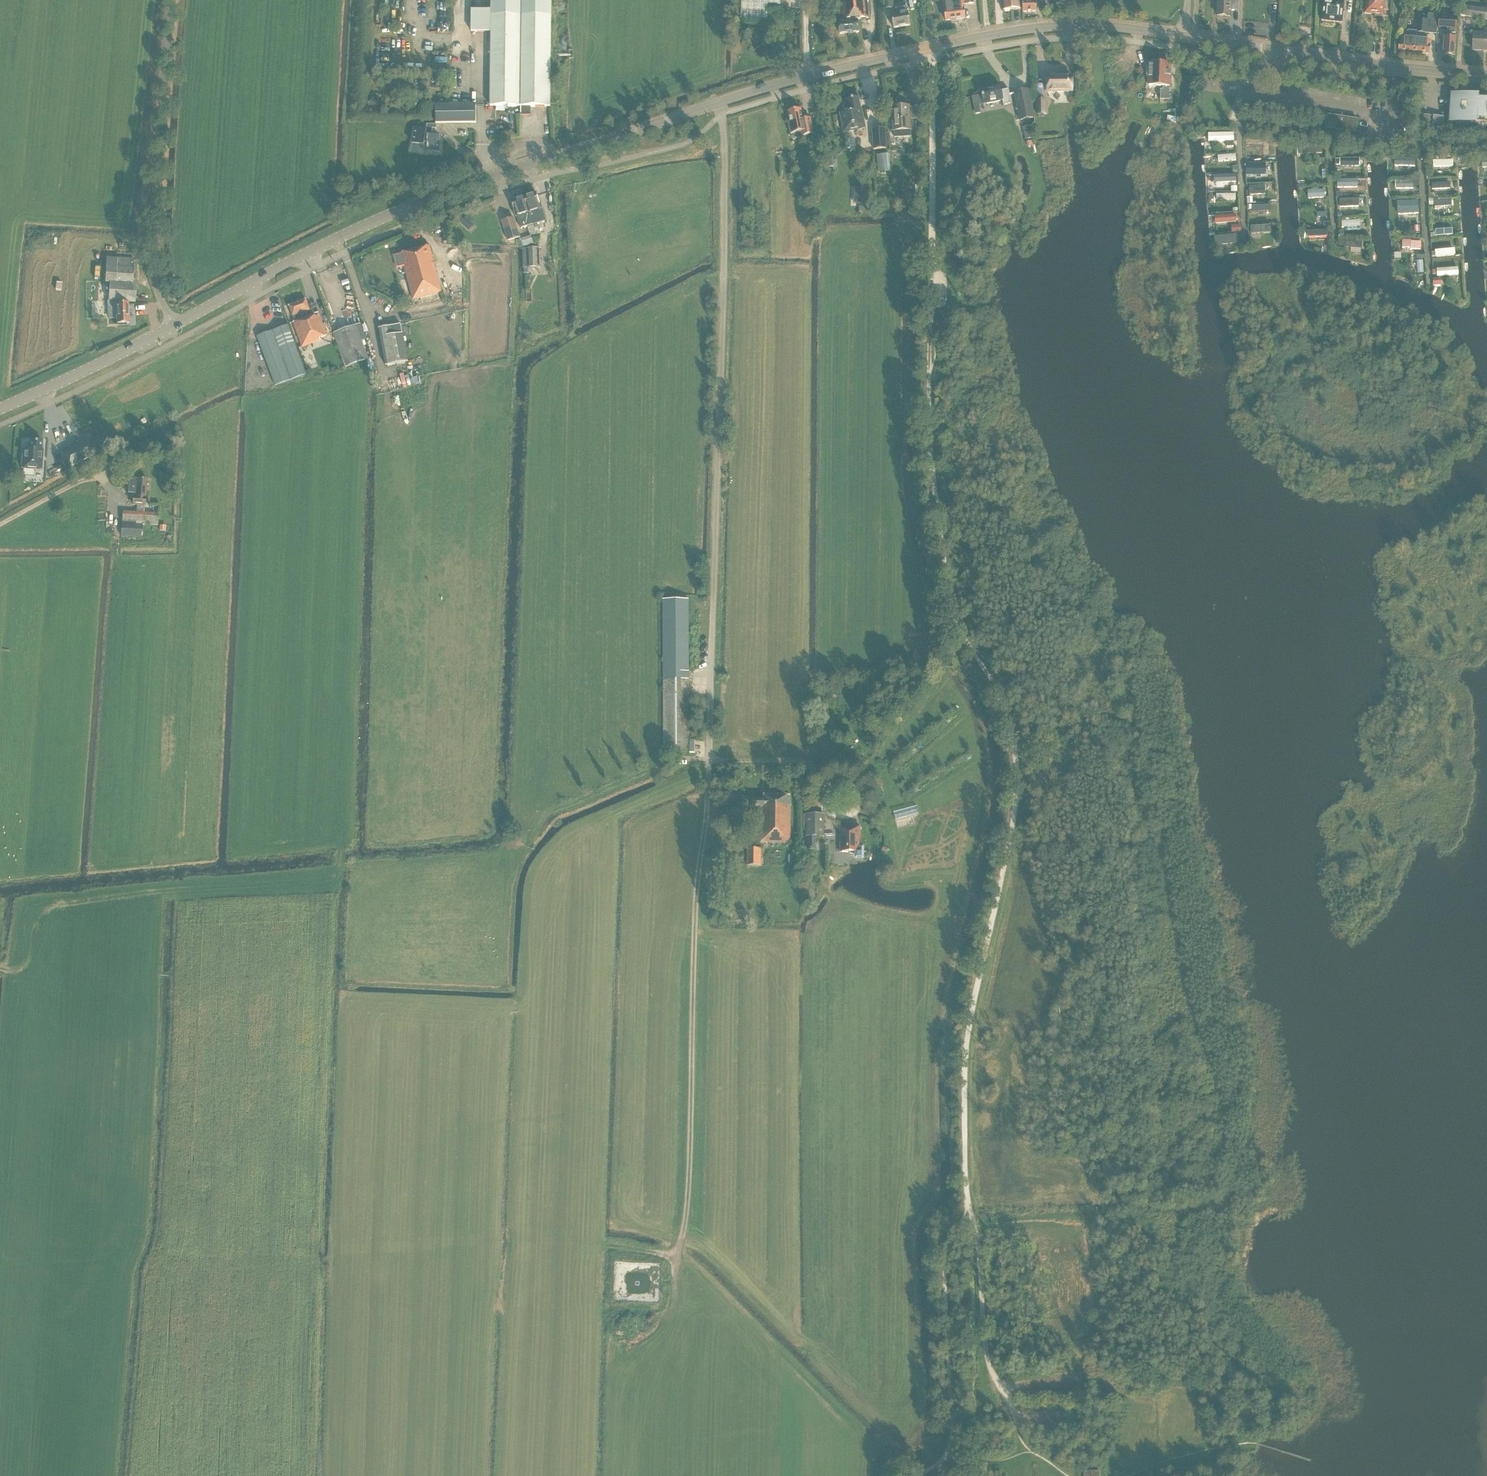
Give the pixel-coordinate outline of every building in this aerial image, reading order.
[(476,32),(491,32),(490,106),(522,106),(522,115),(531,116),(531,106),(550,107),(552,0),(492,0),(492,10),(471,9),(471,32),(476,32)] [(780,4),(781,0),(741,0),(741,20),(767,20),(768,4),(780,4)] [(840,34),(859,32),(857,19),(869,18),(867,0),(839,0),(841,20),(839,21),(840,34)] [(893,0),(884,0),(884,8),(893,8),(893,0)] [(953,0),(945,0),(946,4),(944,4),(946,21),(955,20),(953,0)] [(955,20),(965,18),(963,5),(974,4),(973,0),(953,0),(955,20)] [(1003,10),(1012,10),(1011,0),(1002,0),(1003,10)] [(1012,10),(1020,9),(1020,0),(1011,0),(1012,10)] [(1023,12),(1036,11),(1036,0),(1022,0),(1023,12)] [(1217,15),(1230,16),(1231,1),(1237,1),(1237,0),(1218,0),(1217,15)] [(1342,23),(1344,4),(1336,4),(1336,0),(1320,0),(1319,2),(1323,2),(1321,21),(1342,23)] [(1367,8),(1365,7),(1364,13),(1371,14),(1371,12),(1382,13),(1383,0),(1368,0),(1367,8)] [(897,14),(891,15),(894,28),(910,25),(907,6),(896,9),(897,14)] [(1456,29),(1457,17),(1439,16),(1438,28),(1447,28),(1447,37),(1444,37),(1443,54),(1454,55),(1455,38),(1456,29)] [(1430,20),(1420,19),(1419,31),(1409,30),(1405,33),(1404,38),(1401,37),(1401,42),(1399,42),(1399,51),(1429,53),(1430,39),(1428,39),(1428,33),(1429,33),(1430,20)] [(1473,50),(1486,50),(1486,29),(1485,29),(1485,34),(1473,33),(1473,50)] [(1169,100),(1170,65),(1150,64),(1149,86),(1163,87),(1163,90),(1161,90),(1160,100),(1169,100)] [(1072,91),(1072,76),(1047,77),(1047,91),(1072,91)] [(982,94),(984,104),(1002,100),(1003,105),(1011,103),(1009,89),(1001,91),(1000,86),(981,90),(982,94)] [(1035,118),(1029,89),(1014,92),(1020,121),(1035,118)] [(973,106),(984,104),(982,94),(971,96),(973,106)] [(1451,94),(1449,122),(1486,125),(1486,96),(1451,94)] [(849,112),(840,113),(844,132),(865,128),(861,109),(858,97),(846,100),(849,112)] [(1046,114),(1045,100),(1037,100),(1038,114),(1046,114)] [(476,104),(436,105),(436,122),(476,122),(476,104)] [(910,106),(892,107),(894,136),(902,135),(901,131),(911,130),(910,106)] [(803,120),(801,109),(788,112),(790,122),(788,122),(791,134),(801,132),(802,136),(814,133),(811,118),(803,120)] [(1355,119),(1329,115),(1327,127),(1353,131),(1355,119)] [(1444,116),(1419,115),(1418,128),(1443,129),(1444,116)] [(436,128),(436,124),(427,124),(427,130),(414,128),(411,144),(424,146),(424,145),(428,146),(428,152),(441,153),(441,136),(432,136),(433,128),(436,128)] [(1033,138),(1031,126),(1022,128),(1025,140),(1033,138)] [(874,148),(886,147),(885,128),(872,129),(874,148)] [(876,164),(887,163),(886,155),(876,156),(876,164)] [(536,193),(525,196),(530,213),(529,213),(532,223),(533,225),(547,221),(543,208),(541,209),(536,193)] [(525,196),(511,201),(516,217),(521,215),(524,228),(533,225),(532,223),(529,213),(530,213),(525,196)] [(470,213),(465,219),(473,226),(479,220),(470,213)] [(520,237),(514,218),(502,221),(508,241),(520,237)] [(442,292),(429,245),(401,253),(404,262),(395,265),(398,277),(404,276),(401,266),(404,266),(413,300),(442,292)] [(540,267),(539,247),(527,248),(528,268),(540,267)] [(134,259),(107,258),(105,283),(109,283),(108,301),(135,302),(136,283),(133,283),(134,259)] [(548,304),(552,297),(542,292),(538,299),(548,304)] [(287,321),(292,319),(285,300),(280,302),(287,321)] [(306,300),(289,306),(295,321),(293,322),(302,347),(320,340),(320,338),(327,335),(318,312),(314,314),(312,308),(310,309),(306,300)] [(117,324),(129,323),(128,304),(116,304),(117,324)] [(399,307),(397,310),(405,316),(407,312),(399,307)] [(368,324),(369,332),(378,330),(377,323),(368,324)] [(356,325),(334,333),(346,367),(368,359),(362,341),(367,339),(361,324),(356,326),(356,325)] [(408,362),(401,324),(379,328),(386,366),(408,362)] [(306,374),(288,325),(258,336),(276,385),(306,374)] [(397,386),(404,385),(402,376),(396,378),(397,386)] [(107,451),(98,435),(63,453),(71,469),(107,451)] [(23,452),(22,473),(42,473),(42,456),(43,445),(28,444),(28,452),(23,452)] [(64,459),(49,458),(49,477),(54,477),(54,473),(58,473),(59,467),(63,467),(64,459)] [(146,494),(147,479),(136,479),(134,505),(137,505),(136,512),(145,513),(146,494)] [(123,512),(122,522),(158,523),(159,514),(145,513),(136,512),(123,512)] [(141,537),(142,524),(122,523),(121,536),(141,537)] [(663,599),(664,750),(689,750),(689,599),(663,599)] [(792,842),(792,795),(765,795),(765,799),(754,799),(754,811),(755,813),(757,814),(762,814),(762,842),(792,842)] [(816,836),(824,836),(824,814),(806,814),(806,836),(806,849),(816,850),(816,836)] [(859,845),(859,826),(841,826),(841,851),(837,850),(837,851),(855,851),(855,858),(864,858),(864,845),(859,845)] [(761,850),(749,849),(748,865),(760,866),(761,850)]
